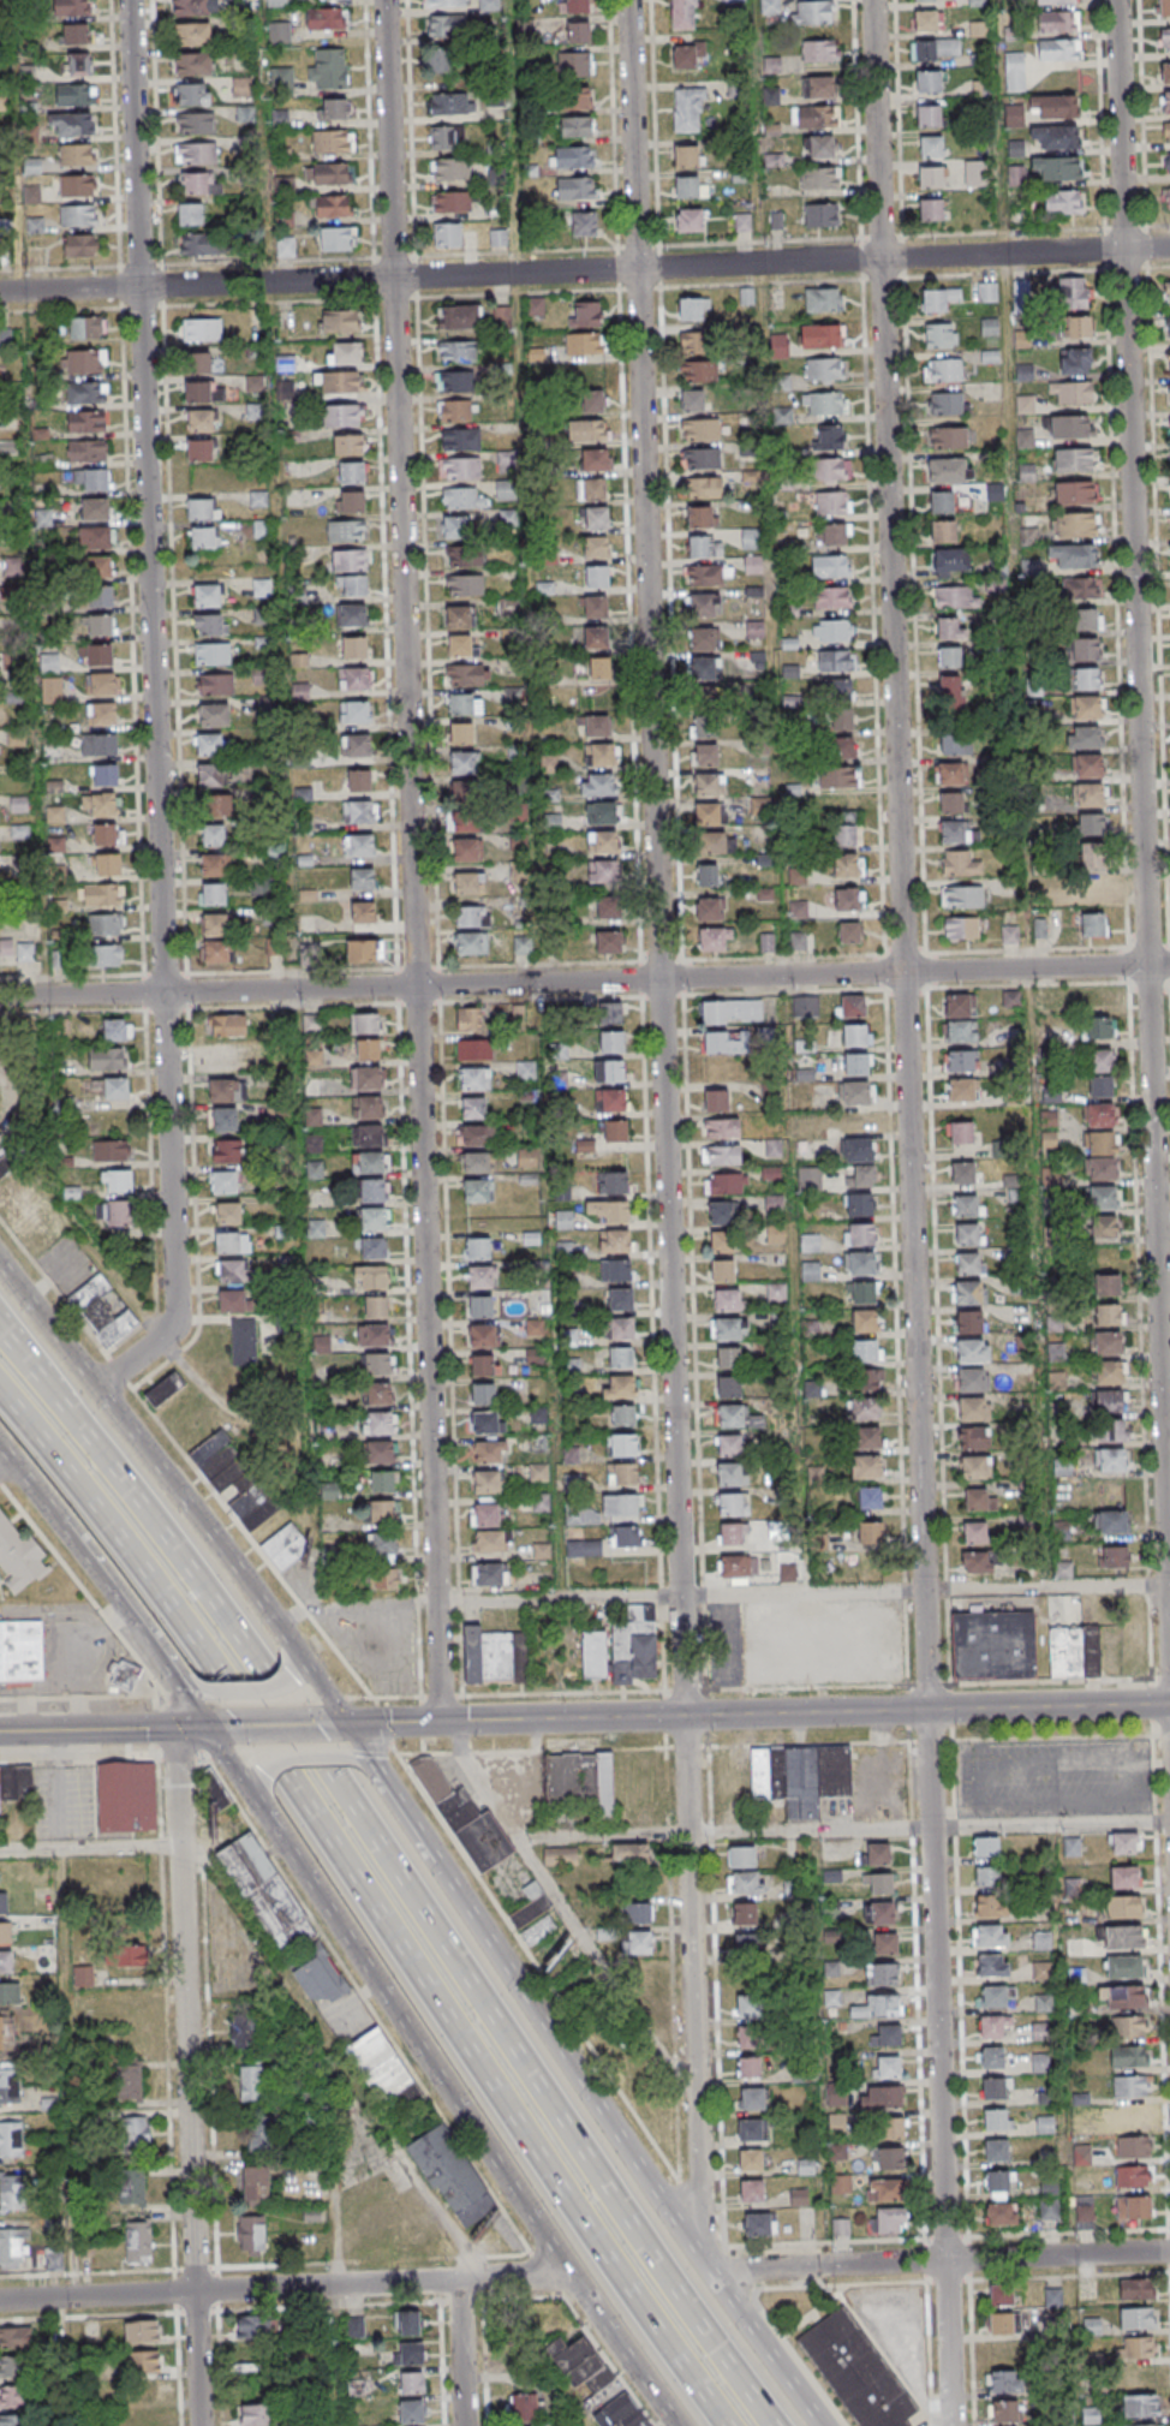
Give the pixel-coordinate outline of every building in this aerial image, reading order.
[(89,0),(58,0),(58,16),(89,15),(89,0)] [(210,0),(174,0),(174,16),(210,16),(210,0)] [(499,10),(499,0),(479,0),(479,10),(499,10)] [(560,14),(589,14),(589,0),(560,0),(560,14)] [(670,29),(696,29),(696,0),(670,0),(670,29)] [(778,0),(762,0),(762,11),(778,11),(778,0)] [(1158,16),(1169,16),(1169,0),(1158,0),(1158,16)] [(834,24),(834,1),(797,1),(797,24),(834,24)] [(306,8),(306,30),(344,30),(344,8),(306,8)] [(919,11),(942,10),(943,31),(920,32),(919,11)] [(1043,12),(1084,11),(1084,31),(1044,32),(1043,12)] [(428,16),(428,37),(465,37),(465,16),(428,16)] [(290,43),(290,23),(270,23),(270,43),(290,43)] [(567,44),(590,44),(590,23),(567,23),(567,44)] [(63,46),(89,46),(89,24),(63,24),(63,46)] [(175,47),(211,47),(211,24),(175,24),(175,47)] [(1159,29),(1159,51),(1169,51),(1169,29),(1159,29)] [(802,61),(835,61),(835,40),(802,40),(802,61)] [(920,40),(943,40),(944,60),(920,61),(920,40)] [(1043,41),(1082,40),(1084,59),(1043,60),(1043,41)] [(695,68),(695,55),(705,55),(705,43),(670,43),(670,68),(695,68)] [(310,89),(345,89),(345,51),(310,51),(310,89)] [(429,51),(429,72),(452,72),(452,51),(429,51)] [(1006,91),(1023,91),(1023,52),(1006,52),(1006,91)] [(558,53),(558,76),(593,76),(593,53),(558,53)] [(68,54),(68,76),(91,76),(91,54),(68,54)] [(174,54),(174,76),(211,76),(211,54),(174,54)] [(1161,84),(1169,84),(1169,63),(1161,63),(1161,84)] [(270,68),(270,95),(293,95),(293,68),(270,68)] [(921,71),(945,70),(945,91),(923,93),(921,71)] [(805,76),(805,97),(834,97),(834,76),(805,76)] [(233,97),(251,97),(251,78),(233,78),(233,97)] [(56,105),(95,105),(95,84),(56,84),(56,105)] [(209,105),(209,84),(176,84),(176,105),(209,105)] [(558,88),(558,109),(590,109),(590,88),(558,88)] [(706,88),(676,88),(676,115),(706,115),(706,88)] [(1161,91),(1161,113),(1169,113),(1169,91),(1161,91)] [(472,114),(472,93),(430,93),(430,114),(472,114)] [(1031,118),(1076,118),(1076,95),(1031,95),(1031,118)] [(347,99),(319,99),(319,120),(347,120),(347,99)] [(839,127),(839,106),(796,106),(796,127),(839,127)] [(923,106),(945,106),(947,126),(924,127),(923,106)] [(253,107),(238,107),(238,121),(253,121),(253,107)] [(49,135),(95,135),(95,112),(49,112),(49,135)] [(214,135),(214,114),(177,114),(177,135),(214,135)] [(560,117),(560,136),(593,136),(593,117),(560,117)] [(464,149),(464,125),(431,125),(431,149),(464,149)] [(1043,126),(1084,125),(1084,145),(1044,147),(1043,126)] [(353,153),(353,131),(312,131),(312,153),(353,153)] [(809,135),(809,157),(837,157),(837,135),(809,135)] [(925,137),(948,136),(949,157),(925,159),(925,137)] [(1008,155),(1022,155),(1022,141),(1008,141),(1008,155)] [(98,165),(98,144),(59,144),(59,165),(98,165)] [(178,144),(178,165),(218,165),(218,144),(178,144)] [(700,144),(673,144),(673,168),(700,168),(700,144)] [(551,168),(596,168),(596,147),(551,147),(551,168)] [(469,158),(431,158),(431,180),(469,180),(469,158)] [(1032,182),(1081,182),(1081,159),(1032,159),(1032,182)] [(963,186),(991,186),(991,160),(963,160),(963,186)] [(350,163),(306,163),(306,185),(350,185),(350,163)] [(1025,186),(1025,165),(1008,166),(1009,187),(1025,186)] [(947,166),(918,166),(918,188),(947,188),(947,166)] [(839,167),(800,167),(800,188),(839,188),(839,167)] [(181,174),(181,194),(214,194),(214,174),(181,174)] [(59,175),(59,197),(94,197),(94,175),(59,175)] [(700,176),(674,176),(674,198),(707,198),(707,184),(700,184),(700,176)] [(556,177),(556,198),(594,198),(594,177),(556,177)] [(431,192),(431,213),(474,213),(474,192),(431,192)] [(1044,192),(1044,215),(1082,215),(1082,192),(1044,192)] [(350,218),(350,196),(312,196),(312,218),(350,218)] [(919,220),(943,220),(942,198),(919,198),(919,220)] [(837,203),(805,203),(805,226),(837,226),(837,203)] [(203,204),(178,204),(178,225),(203,225),(203,204)] [(97,206),(59,206),(59,227),(97,227),(97,206)] [(676,232),(703,232),(703,209),(676,209),(676,232)] [(571,212),(571,236),(597,236),(597,212),(571,212)] [(736,230),(750,230),(750,214),(736,214),(736,230)] [(459,248),(459,223),(435,223),(435,248),(459,248)] [(353,252),(353,228),(320,228),(320,252),(353,252)] [(217,254),(217,234),(181,234),(181,254),(217,254)] [(63,258),(94,258),(94,236),(63,236),(63,258)] [(1086,309),(1086,279),(1058,279),(1058,309),(1086,309)] [(996,282),(978,282),(978,301),(996,301),(996,282)] [(842,288),(805,288),(805,311),(842,311),(842,288)] [(947,312),(947,299),(960,299),(960,288),(922,288),(922,312),(947,312)] [(708,297),(679,297),(679,320),(708,320),(708,297)] [(600,326),(599,302),(573,302),(573,314),(568,314),(568,327),(600,326)] [(479,330),(478,306),(437,307),(438,331),(479,330)] [(322,311),(322,334),(359,334),(359,311),(322,311)] [(103,318),(68,318),(68,339),(103,339),(103,318)] [(998,335),(998,318),(981,318),(981,335),(998,335)] [(1063,339),(1090,339),(1090,318),(1063,318),(1063,339)] [(222,341),(222,320),(179,320),(179,341),(222,341)] [(956,323),(925,323),(925,348),(956,348),(956,323)] [(796,324),(796,347),(843,347),(843,324),(796,324)] [(707,353),(707,332),(680,332),(680,353),(707,353)] [(566,354),(603,354),(603,333),(566,333),(566,354)] [(786,337),(772,337),(772,358),(786,358),(786,337)] [(476,363),(476,342),(439,342),(439,363),(476,363)] [(362,366),(362,344),(329,344),(329,366),(362,366)] [(1060,374),(1091,373),(1090,348),(1059,348),(1060,374)] [(105,349),(67,349),(67,372),(105,372),(105,349)] [(981,362),(997,362),(997,350),(981,350),(981,362)] [(188,352),(187,370),(210,371),(210,353),(188,352)] [(843,358),(804,358),(804,380),(843,380),(843,358)] [(924,359),(924,382),(962,382),(962,359),(924,359)] [(717,382),(717,361),(681,361),(681,382),(717,382)] [(436,391),(472,391),(472,372),(436,372),(436,391)] [(360,393),(360,373),(319,373),(319,393),(360,393)] [(1098,381),(1099,405),(1062,406),(1061,382),(1098,381)] [(106,382),(70,382),(70,402),(106,402),(106,382)] [(225,382),(186,382),(186,402),(225,402),(225,382)] [(603,413),(603,389),(575,389),(575,413),(603,413)] [(679,389),(679,411),(704,411),(704,389),(679,389)] [(802,392),(802,415),(847,415),(847,392),(802,392)] [(930,392),(930,415),(968,415),(968,392),(930,392)] [(1021,397),(1039,395),(1039,415),(1021,415),(1021,397)] [(440,400),(440,421),(474,421),(474,400),(440,400)] [(321,405),(321,427),(362,427),(362,405),(321,405)] [(188,409),(188,432),(215,432),(215,409),(188,409)] [(68,410),(68,432),(105,432),(105,410),(68,410)] [(1092,415),(1093,439),(1056,440),(1055,416),(1092,415)] [(719,439),(719,418),(681,418),(681,439),(719,439)] [(569,420),(569,441),(607,441),(607,420),(569,420)] [(818,449),(843,449),(843,425),(818,425),(818,449)] [(966,427),(929,427),(929,449),(966,449),(966,427)] [(442,449),(479,449),(479,428),(442,428),(442,449)] [(363,456),(363,435),(334,435),(334,456),(363,456)] [(213,439),(187,439),(187,460),(213,460),(213,439)] [(107,440),(68,440),(68,461),(107,461),(107,440)] [(720,448),(681,448),(681,468),(720,468),(720,448)] [(1096,448),(1097,472),(1059,473),(1059,449),(1096,448)] [(608,449),(577,449),(577,469),(608,469),(608,449)] [(497,472),(514,472),(514,451),(497,451),(497,472)] [(481,478),(481,457),(439,457),(439,478),(481,478)] [(813,458),(813,482),(848,482),(848,458),(813,458)] [(963,458),(928,458),(928,482),(963,482),(963,458)] [(363,482),(363,462),(338,462),(339,482),(363,482)] [(110,490),(110,469),(76,469),(77,490),(110,490)] [(692,497),(722,497),(722,476),(692,476),(692,497)] [(575,499),(605,499),(605,478),(575,478),(575,499)] [(514,480),(497,480),(497,499),(514,499),(514,480)] [(1097,482),(1097,506),(1059,507),(1059,483),(1097,482)] [(443,508),(488,508),(488,496),(478,496),(478,487),(443,487),(443,508)] [(267,491),(250,491),(250,507),(267,507),(267,491)] [(338,512),(365,512),(365,491),(338,491),(338,512)] [(953,491),(929,491),(929,513),(953,513),(953,491)] [(850,514),(850,492),(814,492),(814,514),(850,514)] [(110,520),(110,498),(82,498),(82,520),(110,520)] [(187,520),(219,520),(219,498),(187,498),(187,520)] [(712,505),(684,505),(684,527),(712,527),(712,505)] [(586,529),(609,529),(609,506),(586,506),(586,529)] [(1097,513),(1098,537),(1061,538),(1059,514),(1097,513)] [(441,516),(441,539),(466,539),(466,516),(441,516)] [(365,520),(327,520),(327,542),(365,542),(365,520)] [(931,520),(931,542),(956,542),(956,520),(931,520)] [(850,523),(815,523),(815,544),(850,544),(850,523)] [(79,526),(79,548),(111,548),(111,526),(79,526)] [(220,548),(220,526),(190,526),(190,548),(220,548)] [(741,548),(761,548),(761,527),(741,527),(741,548)] [(608,557),(608,535),(584,535),(584,557),(608,557)] [(720,535),(687,535),(687,557),(721,556),(720,535)] [(1098,544),(1099,568),(1062,570),(1061,546),(1098,544)] [(446,547),(446,568),(480,568),(480,547),(446,547)] [(933,548),(933,575),(969,575),(969,548),(933,548)] [(325,550),(325,572),(367,572),(367,550),(325,550)] [(813,555),(813,578),(851,578),(851,555),(813,555)] [(111,578),(111,556),(82,556),(82,578),(111,578)] [(724,585),(724,577),(732,577),(732,564),(688,564),(688,585),(724,585)] [(608,587),(608,565),(586,565),(586,587),(608,587)] [(368,576),(338,576),(338,596),(368,596),(368,576)] [(483,597),(483,576),(446,576),(446,597),(483,597)] [(1096,578),(1067,578),(1067,598),(1096,598),(1096,578)] [(221,606),(221,584),(194,584),(194,606),(221,606)] [(89,609),(113,609),(113,587),(89,587),(89,609)] [(971,587),(933,587),(933,609),(979,609),(979,597),(971,597),(971,587)] [(849,588),(813,588),(813,609),(849,609),(849,588)] [(690,616),(720,616),(720,594),(690,594),(690,616)] [(606,596),(582,596),(582,618),(606,618),(606,596)] [(338,605),(338,627),(366,627),(366,605),(338,605)] [(473,606),(446,606),(446,628),(473,628),(473,606)] [(1098,631),(1098,609),(1072,609),(1072,631),(1098,631)] [(194,613),(194,635),(225,635),(225,613),(194,613)] [(114,637),(114,616),(85,616),(85,637),(114,637)] [(966,627),(957,627),(957,617),(935,617),(935,640),(966,640),(966,627)] [(852,642),(852,620),(813,620),(813,642),(852,642)] [(584,649),(611,649),(611,627),(584,627),(584,649)] [(718,627),(690,627),(690,650),(718,650),(718,627)] [(447,635),(447,655),(476,655),(476,635),(447,635)] [(342,638),(342,660),(367,660),(367,638),(342,638)] [(1103,639),(1103,662),(1078,663),(1076,639),(1103,639)] [(231,643),(195,643),(195,664),(231,664),(231,643)] [(84,646),(84,666),(111,666),(111,646),(84,646)] [(962,668),(962,646),(938,646),(938,668),(962,668)] [(852,650),(817,650),(817,670),(852,670),(852,650)] [(22,654),(4,654),(4,672),(22,672),(22,654)] [(58,655),(43,655),(42,672),(58,672),(58,655)] [(720,657),(689,657),(689,686),(720,686),(720,657)] [(587,684),(581,684),(581,697),(609,697),(609,659),(587,659),(587,684)] [(487,665),(444,665),(444,685),(487,685),(487,665)] [(1104,668),(1105,692),(1079,692),(1079,669),(1104,668)] [(339,669),(339,690),(369,690),(369,669),(339,669)] [(86,695),(116,695),(116,674),(86,674),(86,695)] [(199,694),(233,694),(233,674),(199,674),(199,694)] [(962,675),(940,675),(940,708),(962,708),(962,675)] [(42,704),(62,704),(62,679),(42,679),(42,704)] [(852,699),(852,680),(823,680),(823,699),(852,699)] [(484,693),(447,693),(447,714),(484,714),(484,693)] [(1104,697),(1104,720),(1079,721),(1078,697),(1104,697)] [(370,725),(370,702),(339,702),(339,725),(370,725)] [(117,703),(87,703),(87,725),(117,725),(117,703)] [(228,726),(228,703),(199,703),(199,726),(228,726)] [(853,730),(853,708),(830,708),(830,730),(853,730)] [(718,714),(690,714),(690,737),(718,737),(718,714)] [(609,715),(578,715),(578,736),(609,736),(609,715)] [(448,723),(448,744),(474,744),(474,723),(448,723)] [(1103,727),(1104,750),(1078,751),(1078,727),(1103,727)] [(117,755),(117,733),(82,733),(82,755),(117,755)] [(196,755),(225,755),(225,733),(196,733),(196,755)] [(963,733),(939,733),(939,753),(963,753),(963,733)] [(370,758),(370,735),(339,735),(339,758),(370,758)] [(853,758),(853,737),(830,737),(830,758),(853,758)] [(691,765),(718,765),(718,744),(691,744),(691,765)] [(596,745),(617,745),(619,767),(590,768),(590,757),(596,757),(596,745)] [(449,774),(475,774),(475,751),(449,751),(449,774)] [(1105,756),(1106,779),(1080,780),(1080,756),(1105,756)] [(936,785),(963,785),(963,762),(936,762),(936,785)] [(222,763),(196,766),(198,789),(224,787),(222,763)] [(118,785),(118,764),(93,764),(93,785),(118,785)] [(859,787),(859,767),(819,767),(819,787),(859,787)] [(346,791),(371,791),(371,770),(346,770),(346,791)] [(694,796),(723,796),(723,773),(694,773),(694,796)] [(592,775),(617,774),(617,797),(586,798),(585,785),(592,785),(592,775)] [(479,782),(450,782),(450,801),(479,801),(479,782)] [(1106,785),(1106,809),(1081,809),(1080,786),(1106,785)] [(83,792),(83,816),(116,816),(116,792),(83,792)] [(962,792),(939,792),(939,813),(962,813),(962,792)] [(231,815),(231,795),(204,795),(204,815),(231,815)] [(342,800),(342,822),(375,822),(375,800),(342,800)] [(720,803),(694,803),(694,825),(720,825),(720,803)] [(597,804),(619,804),(620,825),(591,827),(591,816),(597,816),(597,804)] [(448,832),(479,832),(479,811),(448,811),(448,832)] [(834,845),(860,846),(860,811),(834,811),(834,845)] [(1108,815),(1108,838),(1082,839),(1081,815),(1108,815)] [(940,843),(970,843),(970,820),(940,820),(940,843)] [(94,824),(94,844),(121,844),(121,824),(94,824)] [(226,824),(202,824),(202,845),(226,845),(226,824)] [(726,853),(726,831),(697,832),(697,853),(726,853)] [(598,833),(621,833),(621,854),(592,856),(592,845),(598,845),(598,833)] [(343,834),(343,856),(373,856),(373,834),(343,834)] [(478,839),(452,839),(452,861),(478,861),(478,839)] [(1105,845),(1078,845),(1078,869),(1105,869),(1105,845)] [(942,875),(981,875),(981,861),(969,861),(969,850),(942,850),(942,875)] [(862,877),(862,853),(833,853),(833,877),(862,877)] [(91,854),(91,875),(122,875),(122,854),(91,854)] [(226,877),(226,854),(201,854),(201,877),(226,877)] [(511,879),(528,879),(528,861),(511,861),(511,879)] [(598,863),(621,862),(621,884),(592,884),(592,875),(598,875),(598,863)] [(718,864),(696,864),(696,885),(718,885),(718,864)] [(373,888),(373,868),(351,868),(351,888),(373,888)] [(484,895),(484,873),(452,873),(452,895),(484,895)] [(1106,877),(1076,877),(1076,897),(1106,898),(1106,877)] [(83,884),(83,905),(123,905),(123,884),(83,884)] [(226,907),(226,884),(199,884),(199,907),(226,907)] [(941,908),(983,908),(983,885),(941,885),(941,908)] [(834,910),(862,910),(862,887),(834,887),(834,910)] [(596,896),(596,918),(618,918),(618,896),(596,896)] [(721,920),(721,897),(696,897),(696,920),(721,920)] [(375,923),(374,902),(351,902),(351,923),(375,923)] [(455,928),(487,928),(487,907),(455,907),(455,928)] [(1107,913),(1081,913),(1081,937),(1107,937),(1107,913)] [(89,915),(89,935),(123,935),(123,915),(89,915)] [(226,915),(202,915),(202,937),(226,937),(226,915)] [(979,917),(944,917),(944,940),(979,940),(979,917)] [(838,943),(860,943),(860,922),(838,922),(838,943)] [(1018,925),(1002,925),(1002,943),(1018,943),(1018,925)] [(699,950),(727,950),(727,928),(699,928),(699,950)] [(620,931),(596,931),(596,953),(620,953),(620,931)] [(454,934),(454,955),(486,955),(486,934),(454,934)] [(531,936),(513,936),(513,954),(531,954),(531,936)] [(380,940),(347,940),(347,962),(380,962),(380,940)] [(13,942),(0,942),(0,964),(13,964),(13,942)] [(201,964),(229,964),(229,942),(201,942),(201,964)] [(95,944),(95,966),(123,966),(123,944),(95,944)] [(1020,1006),(1020,991),(1003,991),(1003,1006),(1020,1006)] [(943,1016),(974,1016),(974,994),(943,994),(943,1016)] [(793,995),(793,1017),(818,1017),(818,995),(793,995)] [(865,1017),(865,996),(837,996),(837,1017),(865,1017)] [(762,1022),(762,1000),(729,1000),(729,1022),(762,1022)] [(699,1025),(726,1025),(726,1002),(699,1002),(699,1025)] [(599,1003),(599,1025),(621,1025),(621,1003),(599,1003)] [(456,1032),(480,1032),(480,1008),(456,1008),(456,1032)] [(380,1035),(380,1015),(350,1015),(351,1036),(380,1035)] [(246,1017),(208,1017),(208,1038),(246,1038),(246,1017)] [(1111,1017),(1085,1017),(1085,1038),(1111,1038),(1111,1017)] [(103,1040),(130,1040),(130,1019),(103,1019),(103,1040)] [(976,1042),(976,1021),(943,1021),(943,1042),(976,1042)] [(847,1027),(871,1026),(872,1048),(848,1048),(847,1027)] [(623,1032),(599,1032),(599,1053),(623,1053),(623,1032)] [(702,1033),(702,1054),(748,1054),(748,1033),(702,1033)] [(355,1040),(355,1061),(381,1061),(381,1040),(355,1040)] [(456,1040),(456,1060),(493,1060),(493,1040),(456,1040)] [(89,1048),(89,1068),(127,1068),(127,1048),(89,1048)] [(1112,1048),(1089,1048),(1089,1096),(1112,1096),(1112,1048)] [(233,1049),(207,1050),(208,1072),(234,1071),(233,1049)] [(977,1071),(977,1050),(944,1050),(944,1071),(977,1071)] [(849,1055),(873,1055),(873,1075),(849,1077),(849,1055)] [(623,1060),(595,1060),(595,1081),(623,1081),(623,1060)] [(381,1090),(381,1067),(352,1067),(352,1090),(381,1090)] [(458,1068),(458,1090),(490,1090),(490,1068),(458,1068)] [(104,1077),(104,1099),(129,1099),(129,1077),(104,1077)] [(975,1078),(947,1078),(947,1101),(975,1101),(975,1078)] [(209,1101),(244,1101),(244,1080),(209,1080),(209,1101)] [(872,1081),(838,1081),(838,1104),(872,1104),(872,1081)] [(595,1111),(627,1111),(627,1088),(595,1088),(595,1111)] [(703,1111),(728,1111),(728,1089),(703,1089),(703,1111)] [(352,1097),(352,1119),(382,1119),(382,1097),(352,1097)] [(461,1119),(485,1119),(485,1098),(461,1098),(461,1119)] [(1084,1126),(1113,1126),(1113,1102),(1084,1102),(1084,1126)] [(211,1108),(211,1131),(237,1131),(237,1108),(211,1108)] [(850,1114),(874,1114),(874,1135),(852,1135),(850,1114)] [(602,1141),(626,1141),(626,1119),(602,1119),(602,1141)] [(739,1119),(704,1119),(704,1138),(739,1138),(739,1119)] [(955,1125),(978,1123),(979,1145),(955,1146),(955,1125)] [(383,1125),(351,1125),(351,1146),(383,1146),(383,1125)] [(494,1146),(494,1126),(459,1126),(459,1146),(494,1146)] [(1115,1131),(1085,1131),(1085,1180),(1115,1179),(1115,1131)] [(842,1139),(842,1162),(871,1162),(871,1139),(842,1139)] [(93,1140),(93,1161),(129,1161),(129,1140),(93,1140)] [(241,1140),(213,1140),(213,1161),(241,1161),(241,1140)] [(766,1156),(779,1157),(781,1141),(767,1140),(766,1156)] [(740,1165),(740,1146),(703,1146),(703,1165),(740,1165)] [(537,1148),(518,1148),(518,1167),(537,1167),(537,1148)] [(385,1153),(354,1153),(354,1173),(385,1173),(385,1153)] [(489,1173),(488,1153),(462,1153),(462,1173),(489,1173)] [(956,1164),(980,1164),(981,1186),(957,1186),(956,1164)] [(875,1166),(847,1166),(847,1188),(875,1188),(875,1166)] [(210,1193),(237,1193),(237,1171),(210,1171),(210,1193)] [(133,1194),(133,1172),(102,1172),(102,1194),(133,1194)] [(602,1174),(632,1173),(632,1194),(603,1196),(602,1174)] [(745,1195),(745,1175),(707,1175),(707,1195),(745,1195)] [(1004,1201),(1025,1201),(1025,1175),(1004,1175),(1004,1201)] [(360,1179),(360,1203),(385,1203),(385,1179),(360,1179)] [(463,1179),(463,1202),(490,1202),(490,1179),(463,1179)] [(1117,1210),(1117,1186),(1088,1186),(1088,1210),(1117,1210)] [(873,1195),(845,1195),(845,1218),(873,1218),(873,1195)] [(959,1197),(983,1197),(983,1218),(960,1218),(959,1197)] [(240,1202),(216,1202),(216,1223),(240,1223),(240,1202)] [(97,1226),(133,1226),(133,1203),(97,1203),(97,1226)] [(590,1204),(632,1203),(633,1224),(609,1224),(608,1217),(601,1217),(601,1215),(590,1215),(590,1204)] [(712,1205),(736,1204),(738,1226),(714,1226),(712,1205)] [(36,1258),(65,1233),(44,1208),(14,1233),(36,1258)] [(360,1232),(387,1232),(387,1208),(360,1208),(360,1232)] [(1093,1216),(1093,1238),(1117,1238),(1117,1216),(1093,1216)] [(875,1246),(875,1224),(844,1224),(844,1246),(875,1246)] [(960,1226),(984,1226),(985,1247),(961,1247),(960,1226)] [(782,1243),(782,1227),(765,1227),(765,1243),(782,1243)] [(251,1232),(215,1232),(215,1252),(251,1252),(251,1232)] [(609,1233),(633,1233),(633,1254),(610,1254),(609,1233)] [(714,1234),(738,1233),(738,1254),(714,1254),(714,1234)] [(385,1259),(385,1238),(361,1238),(361,1259),(385,1259)] [(470,1240),(494,1240),(495,1262),(471,1262),(470,1240)] [(876,1252),(845,1252),(845,1275),(876,1275),(876,1252)] [(961,1256),(985,1254),(986,1276),(962,1277),(961,1256)] [(251,1281),(251,1260),(216,1260),(216,1281),(251,1281)] [(609,1263),(633,1262),(634,1283),(610,1284),(609,1263)] [(715,1263),(739,1262),(740,1283),(716,1284),(715,1263)] [(804,1280),(817,1280),(817,1263),(804,1263),(804,1280)] [(354,1291),(388,1290),(388,1266),(354,1267),(354,1291)] [(472,1269),(496,1269),(496,1289),(473,1291),(472,1269)] [(141,1327),(128,1307),(113,1317),(100,1298),(112,1291),(101,1274),(67,1296),(103,1351),(141,1327)] [(1120,1297),(1120,1274),(1097,1274),(1097,1297),(1120,1297)] [(962,1284),(985,1283),(986,1305),(962,1306),(962,1284)] [(785,1300),(785,1284),(768,1284),(768,1300),(785,1300)] [(856,1284),(881,1284),(882,1305),(858,1306),(856,1284)] [(219,1290),(219,1312),(252,1312),(252,1290),(219,1290)] [(613,1292),(637,1291),(637,1312),(614,1312),(613,1292)] [(720,1292),(742,1292),(744,1313),(720,1313),(720,1292)] [(388,1318),(388,1297),(365,1297),(365,1318),(388,1318)] [(472,1299),(496,1298),(497,1319),(473,1321),(472,1299)] [(524,1300),(501,1300),(501,1314),(524,1314),(524,1300)] [(1093,1326),(1121,1326),(1121,1304),(1093,1304),(1093,1326)] [(956,1333),(984,1333),(984,1310),(956,1310),(956,1333)] [(858,1313),(881,1312),(882,1334),(858,1335),(858,1313)] [(232,1365),(256,1365),(256,1319),(232,1319),(232,1365)] [(614,1321),(638,1321),(638,1342),(614,1342),(614,1321)] [(721,1321),(744,1321),(745,1341),(721,1342),(721,1321)] [(389,1325),(360,1325),(360,1347),(389,1347),(389,1325)] [(474,1328),(499,1327),(500,1348),(476,1349),(474,1328)] [(1093,1356),(1121,1356),(1121,1333),(1093,1333),(1093,1356)] [(989,1363),(989,1339),(957,1339),(957,1363),(989,1363)] [(879,1363),(879,1341),(852,1341),(852,1363),(879,1363)] [(613,1349),(637,1348),(637,1370),(614,1371),(613,1349)] [(721,1351),(745,1349),(745,1371),(722,1372),(721,1351)] [(390,1354),(364,1354),(364,1376),(390,1376),(390,1354)] [(474,1358),(499,1357),(500,1378),(476,1379),(474,1358)] [(1094,1363),(1094,1385),(1123,1385),(1123,1363),(1094,1363)] [(956,1369),(956,1391),(984,1391),(984,1369),(956,1369)] [(855,1390),(881,1390),(881,1370),(855,1370),(855,1390)] [(153,1411),(187,1388),(176,1372),(143,1395),(153,1411)] [(614,1378),(638,1378),(638,1400),(614,1400),(614,1378)] [(721,1379),(745,1379),(746,1401),(722,1401),(721,1379)] [(363,1406),(390,1406),(390,1385),(363,1385),(363,1406)] [(476,1387),(500,1385),(501,1407),(477,1408),(476,1387)] [(1124,1392),(1091,1392),(1091,1415),(1124,1415),(1124,1392)] [(881,1399),(849,1397),(847,1418),(879,1420),(881,1399)] [(986,1398),(958,1398),(958,1422),(986,1422),(986,1398)] [(616,1408),(639,1407),(640,1429),(616,1430),(616,1408)] [(723,1407),(747,1407),(747,1430),(724,1431),(723,1407)] [(363,1436),(393,1436),(393,1414),(363,1414),(363,1436)] [(477,1414),(501,1414),(501,1436),(478,1436),(477,1414)] [(1125,1443),(1125,1422),(1094,1422),(1094,1443),(1125,1443)] [(881,1428),(853,1428),(853,1449),(881,1449),(881,1428)] [(986,1428),(958,1428),(958,1449),(986,1449),(986,1428)] [(189,1455),(216,1496),(233,1486),(240,1496),(227,1504),(247,1534),(278,1513),(224,1432),(189,1455)] [(616,1437),(639,1437),(640,1459),(616,1459),(616,1437)] [(722,1438),(746,1437),(747,1459),(723,1460),(722,1438)] [(393,1444),(365,1444),(365,1465),(393,1465),(393,1444)] [(479,1444),(502,1444),(503,1465),(479,1466),(479,1444)] [(1094,1450),(1094,1472),(1126,1472),(1126,1450),(1094,1450)] [(882,1478),(882,1455),(852,1455),(852,1478),(882,1478)] [(989,1455),(958,1455),(958,1478),(989,1478),(989,1455)] [(617,1467),(641,1466),(641,1488),(619,1489),(617,1467)] [(722,1466),(746,1466),(746,1489),(723,1490),(722,1466)] [(371,1493),(393,1493),(393,1473),(371,1473),(371,1493)] [(478,1474),(507,1473),(508,1495),(479,1496),(478,1474)] [(576,1476),(566,1477),(566,1488),(576,1487),(576,1476)] [(882,1508),(882,1486),(854,1486),(854,1508),(882,1508)] [(987,1510),(987,1488),(964,1488),(964,1510),(987,1510)] [(722,1496),(746,1495),(747,1519),(723,1520),(722,1496)] [(617,1497),(641,1497),(641,1519),(619,1519),(617,1497)] [(368,1524),(395,1524),(395,1502),(368,1502),(368,1524)] [(10,1579),(4,1583),(12,1594),(52,1567),(30,1536),(23,1541),(0,1507),(0,1563),(10,1579)] [(479,1507),(502,1507),(503,1528),(479,1528),(479,1507)] [(1127,1510),(1095,1510),(1095,1533),(1127,1533),(1127,1510)] [(882,1521),(857,1521),(857,1543),(882,1543),(882,1521)] [(986,1521),(963,1521),(963,1543),(986,1543),(986,1521)] [(283,1574),(312,1547),(289,1522),(260,1549),(283,1574)] [(718,1545),(741,1545),(741,1523),(718,1523),(718,1545)] [(619,1528),(643,1528),(643,1550),(620,1550),(619,1528)] [(480,1533),(505,1533),(506,1555),(482,1555),(480,1533)] [(396,1534),(368,1534),(368,1557),(396,1557),(396,1534)] [(566,1542),(566,1556),(600,1556),(600,1542),(566,1542)] [(1098,1546),(1099,1568),(1128,1567),(1128,1546),(1098,1546)] [(962,1573),(992,1573),(992,1552),(962,1552),(962,1573)] [(719,1577),(745,1577),(745,1555),(719,1555),(719,1577)] [(480,1567),(505,1566),(506,1587),(482,1587),(480,1567)] [(367,1570),(367,1590),(396,1590),(396,1570),(367,1570)] [(900,1683),(900,1614),(870,1615),(870,1609),(839,1609),(839,1601),(744,1601),(744,1683),(900,1683)] [(656,1619),(647,1619),(647,1604),(626,1604),(626,1620),(612,1620),(612,1681),(656,1681),(656,1619)] [(953,1612),(954,1679),(1037,1678),(1036,1611),(953,1612)] [(43,1681),(43,1621),(0,1621),(0,1681),(43,1681)] [(463,1624),(464,1684),(529,1683),(528,1631),(482,1632),(482,1624),(463,1624)] [(1099,1678),(1099,1627),(1051,1627),(1051,1678),(1099,1678)] [(580,1632),(580,1680),(606,1680),(606,1632),(580,1632)] [(140,1669),(119,1661),(110,1683),(132,1692),(140,1669)] [(752,1747),(753,1801),(786,1801),(786,1820),(819,1819),(819,1797),(852,1796),(851,1746),(752,1747)] [(598,1803),(598,1819),(614,1819),(613,1752),(546,1753),(546,1803),(598,1803)] [(477,1876),(515,1853),(489,1809),(480,1815),(463,1787),(453,1793),(430,1753),(411,1764),(477,1876)] [(98,1762),(98,1832),(157,1832),(157,1762),(98,1762)] [(1,1822),(1,1800),(33,1800),(33,1766),(0,1766),(0,1822),(1,1822)] [(255,1828),(217,1850),(310,2012),(348,1991),(255,1828)] [(1139,1832),(1112,1832),(1112,1853),(1139,1853),(1139,1832)] [(974,1837),(974,1857),(999,1857),(999,1837),(974,1837)] [(1078,1837),(1065,1837),(1065,1855),(1078,1855),(1078,1837)] [(890,1843),(866,1843),(866,1864),(890,1864),(890,1843)] [(647,1845),(610,1845),(610,1864),(647,1864),(647,1845)] [(755,1847),(727,1847),(727,1869),(755,1869),(755,1847)] [(578,1849),(544,1849),(544,1866),(578,1866),(578,1849)] [(1138,1865),(1111,1865),(1111,1888),(1138,1888),(1138,1865)] [(975,1867),(975,1887),(1002,1887),(1002,1867),(975,1867)] [(892,1872),(866,1872),(866,1894),(892,1894),(892,1872)] [(729,1873),(729,1894),(763,1894),(763,1873),(729,1873)] [(525,1904),(508,1914),(528,1948),(558,1930),(547,1911),(552,1908),(536,1881),(518,1892),(525,1904)] [(802,1898),(802,1881),(783,1881),(783,1898),(802,1898)] [(975,1915),(1007,1915),(1007,1895),(975,1895),(975,1915)] [(1106,1919),(1142,1919),(1142,1896),(1106,1896),(1106,1919)] [(894,1902),(862,1902),(862,1924),(894,1924),(894,1902)] [(757,1903),(732,1903),(732,1925),(757,1925),(757,1903)] [(651,1904),(624,1904),(624,1924),(651,1924),(651,1904)] [(12,1921),(0,1921),(0,1943),(12,1943),(12,1921)] [(1007,1924),(972,1924),(972,1946),(1008,1946),(1007,1924)] [(1103,1927),(1103,1949),(1143,1949),(1143,1927),(1103,1927)] [(651,1932),(622,1932),(622,1954),(651,1954),(651,1932)] [(1037,1933),(1055,1932),(1056,1950),(1037,1950),(1037,1933)] [(868,1933),(869,1955),(898,1954),(897,1933),(868,1933)] [(736,1935),(736,1961),(762,1961),(762,1935),(736,1935)] [(35,1944),(35,1972),(56,1972),(56,1944),(35,1944)] [(147,1947),(110,1947),(110,1966),(147,1966),(147,1947)] [(13,1951),(0,1951),(0,1972),(13,1972),(13,1951)] [(1008,1976),(1008,1954),(973,1954),(973,1976),(1008,1976)] [(1144,1956),(1106,1956),(1106,1977),(1144,1977),(1144,1956)] [(1037,1962),(1055,1962),(1056,1980),(1037,1980),(1037,1962)] [(866,1964),(866,1985),(898,1985),(898,1964),(866,1964)] [(94,1965),(73,1965),(73,1987),(94,1987),(94,1965)] [(1071,1969),(1090,1969),(1091,1986),(1071,1987),(1071,1969)] [(20,2003),(20,1982),(0,1982),(0,2003),(20,2003)] [(1099,1985),(1099,1998),(1105,1998),(1105,2007),(1144,2007),(1144,1985),(1099,1985)] [(986,1989),(1008,1989),(1009,2010),(986,2010),(986,1989)] [(849,2017),(902,2017),(902,1995),(864,1995),(864,2006),(849,2006),(849,2017)] [(1038,1995),(1057,1995),(1057,2011),(1039,2013),(1038,1995)] [(742,1999),(764,1998),(765,2020),(742,2021),(742,1999)] [(231,2051),(259,2051),(258,2013),(231,2014),(231,2051)] [(14,2014),(0,2014),(0,2054),(14,2054),(14,2014)] [(1117,2037),(1148,2037),(1148,2016),(1117,2016),(1117,2037)] [(984,2020),(1005,2020),(1007,2041),(984,2041),(984,2020)] [(1034,2023),(1053,2023),(1053,2040),(1035,2041),(1034,2023)] [(378,2106),(394,2096),(401,2109),(422,2096),(379,2025),(342,2047),(378,2106)] [(901,2045),(901,2025),(870,2025),(870,2045),(901,2045)] [(742,2031),(765,2029),(765,2051),(744,2052),(742,2031)] [(1111,2046),(1111,2066),(1147,2066),(1147,2046),(1111,2046)] [(984,2051),(1007,2050),(1008,2073),(985,2073),(984,2051)] [(1034,2055),(1053,2055),(1053,2073),(1035,2073),(1034,2055)] [(900,2056),(875,2056),(875,2077),(900,2077),(900,2056)] [(240,2100),(265,2100),(265,2061),(240,2061),(240,2100)] [(742,2061),(765,2061),(765,2082),(744,2082),(742,2061)] [(117,2101),(142,2101),(142,2064),(117,2064),(117,2101)] [(19,2103),(19,2066),(0,2066),(0,2103),(19,2103)] [(1150,2075),(1113,2075),(1113,2096),(1150,2096),(1150,2075)] [(986,2082),(1008,2081),(1009,2104),(986,2104),(986,2082)] [(860,2109),(902,2109),(902,2086),(860,2086),(860,2109)] [(746,2092),(768,2091),(769,2112),(746,2114),(746,2092)] [(1153,2127),(1153,2105),(1103,2105),(1103,2127),(1153,2127)] [(987,2114),(1009,2112),(1010,2134),(987,2135),(987,2114)] [(1037,2133),(1053,2133),(1053,2116),(1037,2116),(1037,2133)] [(250,2152),(274,2152),(274,2117),(250,2117),(250,2152)] [(149,2118),(122,2118),(122,2148),(149,2148),(149,2118)] [(905,2140),(905,2118),(877,2118),(877,2140),(905,2140)] [(22,2156),(22,2121),(0,2121),(0,2156),(22,2156)] [(408,2142),(458,2232),(497,2211),(447,2121),(408,2142)] [(744,2124),(765,2123),(766,2145),(744,2146),(744,2124)] [(1117,2136),(1117,2157),(1151,2157),(1151,2136),(1117,2136)] [(989,2144),(1010,2144),(1011,2165),(989,2165),(989,2144)] [(873,2170),(903,2170),(903,2149),(873,2149),(873,2170)] [(744,2154),(765,2153),(766,2175),(745,2176),(744,2154)] [(1150,2166),(1116,2166),(1116,2187),(1150,2187),(1150,2166)] [(269,2167),(243,2167),(243,2202),(269,2202),(269,2167)] [(144,2174),(119,2174),(119,2205),(144,2205),(144,2174)] [(990,2175),(1011,2174),(1013,2195),(990,2196),(990,2175)] [(24,2175),(0,2175),(0,2210),(24,2210),(24,2175)] [(836,2193),(850,2191),(848,2176),(834,2178),(836,2193)] [(901,2180),(870,2180),(870,2201),(901,2201),(901,2180)] [(1056,2181),(1042,2181),(1042,2194),(1056,2194),(1056,2181)] [(745,2184),(766,2184),(768,2206),(745,2207),(745,2184)] [(1093,2196),(1075,2196),(1075,2221),(1093,2221),(1093,2196)] [(1151,2218),(1151,2196),(1116,2197),(1117,2219),(1151,2218)] [(1059,2198),(1040,2198),(1040,2221),(1059,2221),(1059,2198)] [(986,2225),(1016,2225),(1016,2202),(986,2202),(986,2225)] [(905,2208),(870,2208),(870,2234),(905,2234),(905,2208)] [(775,2235),(775,2213),(745,2213),(745,2235),(775,2235)] [(238,2251),(265,2251),(265,2216),(238,2216),(238,2251)] [(833,2237),(849,2237),(849,2219),(832,2219),(833,2237)] [(151,2264),(151,2222),(125,2222),(125,2264),(151,2264)] [(25,2269),(25,2229),(0,2229),(0,2269),(25,2269)] [(63,2254),(37,2254),(37,2271),(63,2271),(63,2254)] [(1120,2279),(1120,2300),(1154,2300),(1154,2279),(1120,2279)] [(991,2306),(1014,2306),(1014,2290),(991,2290),(991,2306)] [(1061,2290),(1046,2290),(1046,2308),(1061,2308),(1061,2290)] [(845,2304),(798,2336),(858,2425),(910,2425),(905,2419),(917,2411),(845,2304)] [(1120,2308),(1120,2329),(1157,2329),(1157,2308),(1120,2308)] [(420,2335),(420,2310),(394,2310),(394,2335),(420,2335)] [(986,2335),(1014,2335),(1014,2313),(986,2313),(986,2335)] [(270,2316),(236,2316),(236,2340),(270,2340),(270,2316)] [(364,2336),(364,2319),(347,2319),(347,2336),(364,2336)] [(159,2320),(126,2320),(126,2342),(159,2342),(159,2320)] [(0,2328),(0,2349),(31,2349),(31,2328),(0,2328)] [(614,2377),(583,2334),(552,2357),(582,2400),(614,2377)] [(1156,2337),(1120,2337),(1120,2360),(1156,2360),(1156,2337)] [(424,2342),(394,2342),(394,2365),(424,2365),(424,2342)] [(129,2373),(158,2373),(158,2351),(129,2351),(129,2373)] [(26,2377),(26,2356),(0,2356),(0,2377),(26,2377)] [(986,2392),(1022,2392),(1022,2371),(986,2371),(986,2392)] [(425,2394),(425,2372),(401,2372),(401,2394),(425,2394)] [(27,2407),(27,2386),(0,2386),(0,2407),(27,2407)] [(604,2425),(649,2425),(624,2391),(595,2413),(604,2425)] [(540,2394),(510,2394),(510,2420),(540,2420),(540,2394)] [(1122,2417),(1158,2417),(1158,2396),(1122,2396),(1122,2417)] [(400,2422),(423,2422),(423,2400),(400,2400),(400,2422)] [(1019,2421),(1018,2400),(990,2400),(990,2422),(1019,2421)] [(239,2405),(239,2425),(272,2425),(272,2405),(239,2405)] [(0,2415),(0,2425),(23,2425),(23,2415),(0,2415)]
